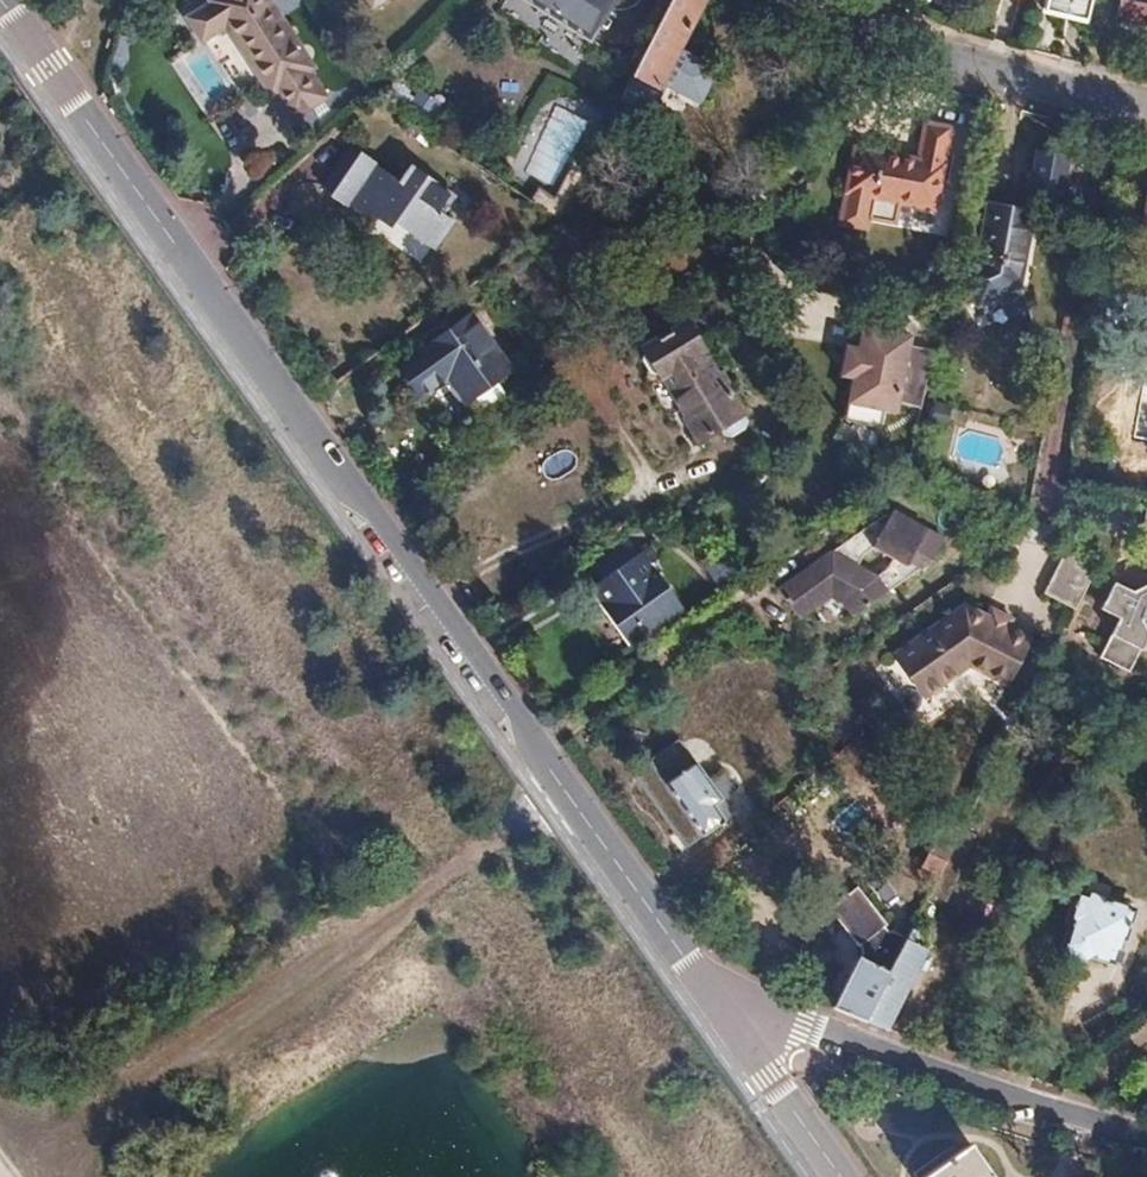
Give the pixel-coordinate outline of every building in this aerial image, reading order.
[(264,0),(214,0),(208,4),(211,8),(187,25),(200,45),(225,28),(270,92),(274,90),(291,114),(322,93),(305,69),(310,66),(264,0)] [(611,0),(533,0),(588,36),(611,0)] [(676,49),(701,0),(670,0),(621,99),(591,157),(606,165),(614,152),(626,157),(665,82),(698,100),(715,68),(676,49)] [(594,52),(622,67),(659,0),(639,0),(630,17),(610,6),(599,26),(606,30),(594,52)] [(1044,11),(1086,20),(1090,0),(1046,0),(1044,11)] [(1120,19),(1146,24),(1146,0),(1124,0),(1120,19)] [(550,187),(589,121),(553,100),(514,166),(550,187)] [(225,148),(249,137),(237,109),(213,120),(225,148)] [(936,212),(952,130),(927,125),(921,158),(857,146),(841,225),(869,231),(875,200),(936,212)] [(386,215),(434,250),(455,222),(442,213),(456,195),(415,166),(403,182),(360,152),(331,192),(379,226),(386,215)] [(1059,205),(1067,159),(1033,152),(1023,209),(987,203),(972,285),(969,286),(964,288),(960,291),(959,295),(959,300),(962,304),(966,306),(968,306),(1022,270),(1035,201),(1059,205)] [(571,199),(585,171),(572,164),(554,201),(539,191),(529,202),(558,222),(571,199)] [(511,373),(472,319),(400,370),(420,399),(448,379),(466,405),(511,373)] [(742,420),(685,322),(643,345),(646,350),(644,358),(651,372),(660,374),(698,439),(717,429),(719,432),(728,437),(741,429),(742,420)] [(909,348),(911,339),(863,330),(859,351),(847,349),(842,378),(854,380),(845,423),(881,431),(885,413),(896,415),(898,407),(921,411),(933,353),(909,348)] [(945,538),(915,521),(897,510),(890,516),(887,512),(781,588),(803,617),(835,594),(844,601),(857,615),(931,562),(945,538)] [(606,589),(602,592),(637,640),(682,607),(648,560),(654,555),(648,547),(634,557),(625,544),(592,569),(606,589)] [(1070,610),(1087,576),(1064,546),(1062,547),(1039,593),(1070,610)] [(1146,634),(1146,583),(1131,590),(1112,583),(1099,609),(1107,612),(1117,617),(1102,645),(1084,638),(1079,649),(1126,672),(1146,634)] [(1005,680),(1027,635),(966,606),(897,656),(926,697),(972,663),(1005,680)] [(1127,699),(1131,675),(1128,673),(1126,672),(1079,649),(1058,687),(1127,699)] [(635,772),(687,847),(733,815),(724,802),(737,793),(725,776),(711,785),(680,741),(635,772)] [(933,884),(951,849),(935,841),(918,876),(933,884)] [(940,912),(969,852),(953,845),(951,849),(933,884),(923,903),(940,912)] [(904,943),(884,934),(889,928),(866,889),(857,893),(854,889),(844,895),(845,899),(834,906),(855,942),(859,949),(861,958),(836,1008),(855,1016),(865,1020),(904,943)] [(1122,943),(1131,912),(1075,897),(1067,922),(1072,924),(1064,949),(1069,950),(1070,957),(1086,961),(1090,956),(1111,962),(1118,942),(1122,943)] [(895,1013),(927,950),(906,938),(904,943),(865,1020),(875,1024),(887,1028),(895,1013)] [(987,1171),(970,1147),(928,1176),(992,1176),(987,1171)]
